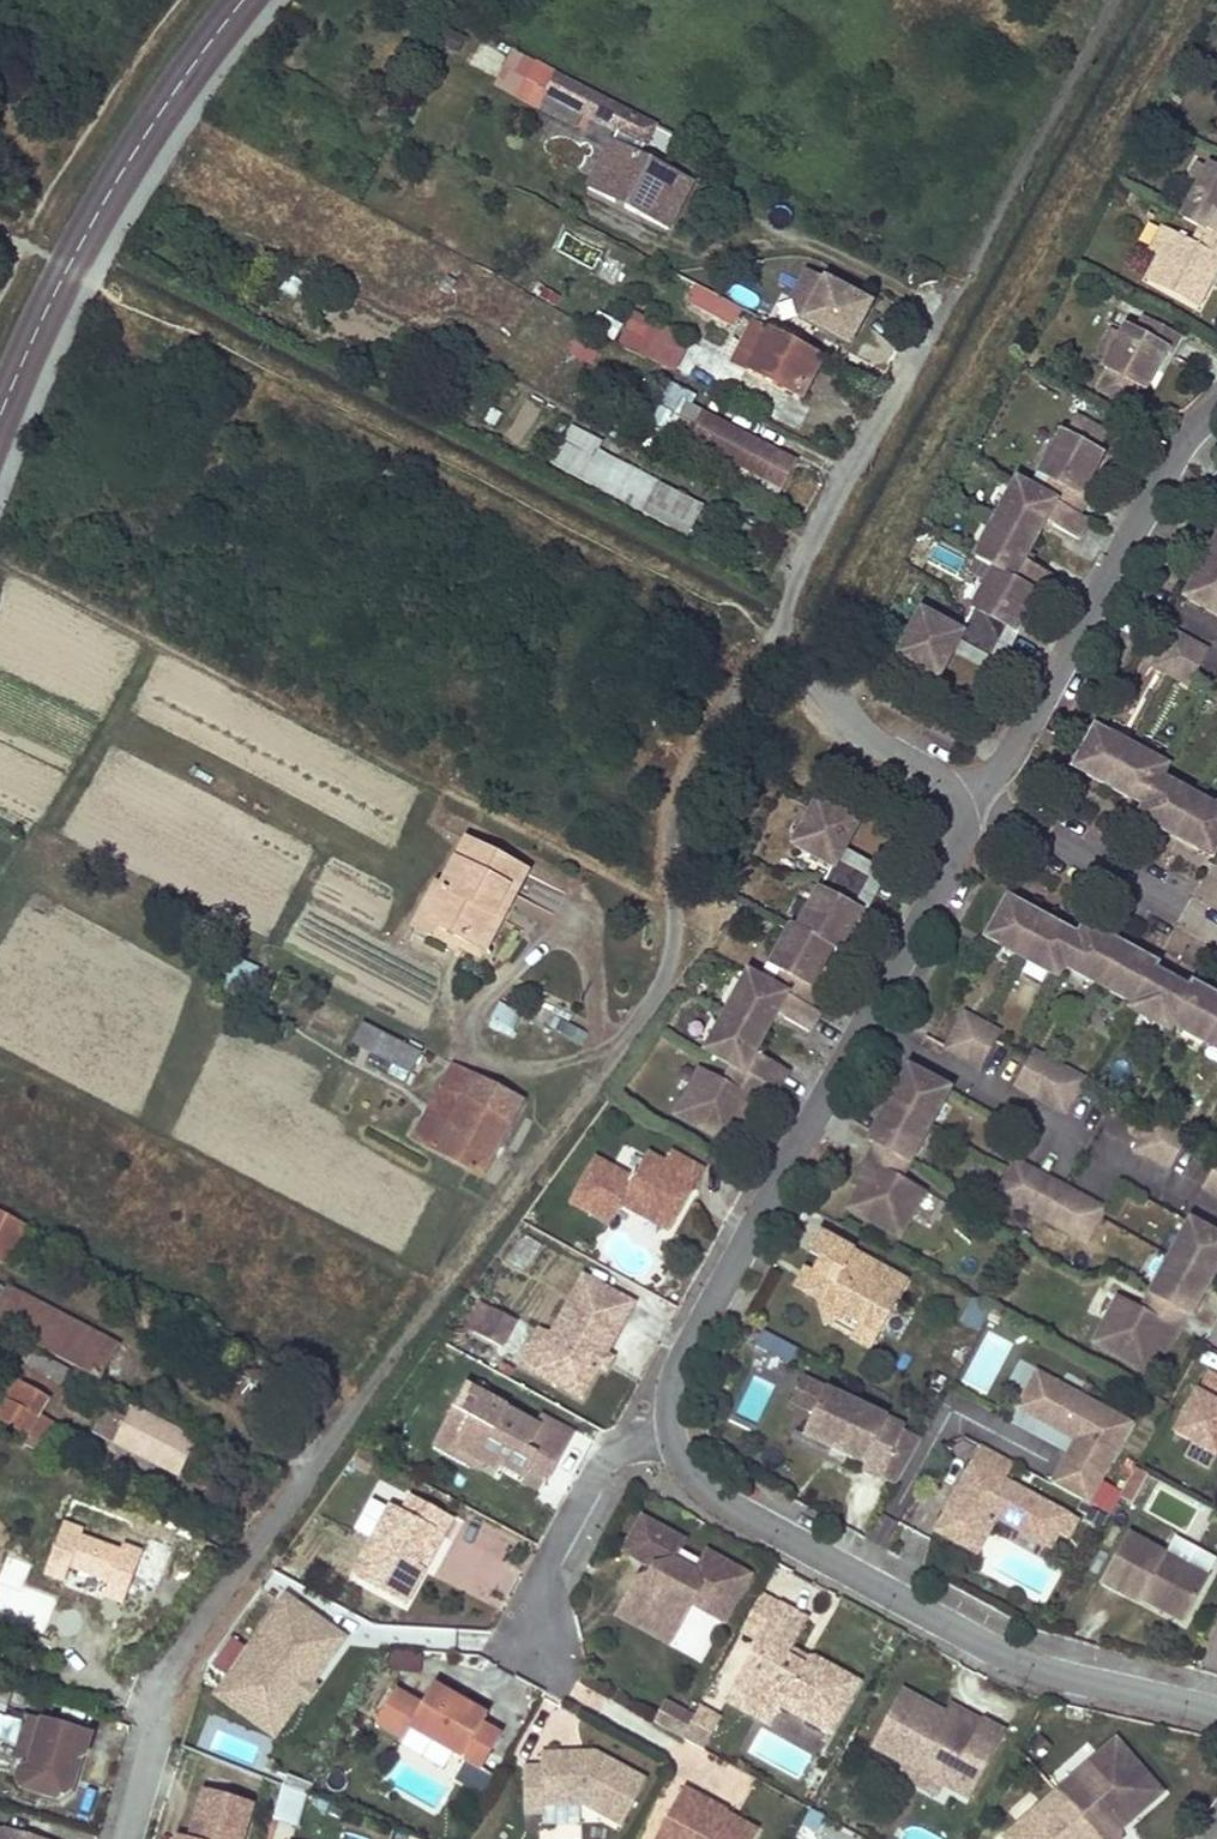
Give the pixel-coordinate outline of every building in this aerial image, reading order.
[(639,154),(654,125),(557,75),(559,73),(462,23),(453,41),(470,50),(464,62),(513,88),(519,91),(516,97),(538,108),(546,93),(582,112),(617,130),(587,188),(614,202),(620,191),(629,196),(624,207),(667,229),(692,181),(639,154)] [(513,88),(510,94),(516,97),(519,91),(513,88)] [(582,112),(546,93),(538,108),(574,127),(582,112)] [(1207,169),(1196,163),(1185,184),(1195,190),(1207,169)] [(1208,166),(1207,169),(1195,190),(1181,216),(1201,227),(1216,235),(1216,172),(1208,166)] [(1172,232),(1162,226),(1149,250),(1159,256),(1172,232)] [(1201,227),(1192,243),(1172,232),(1159,256),(1147,278),(1198,305),(1216,269),(1216,235),(1201,227)] [(563,231),(553,251),(593,271),(603,251),(563,231)] [(851,350),(874,303),(803,269),(780,316),(851,350)] [(742,309),(719,298),(711,313),(733,325),(742,309)] [(1108,370),(1097,388),(1127,405),(1137,386),(1143,389),(1164,351),(1170,355),(1180,338),(1180,337),(1143,317),(1134,334),(1124,328),(1120,334),(1106,360),(1102,366),(1108,370)] [(625,329),(618,341),(673,371),(689,340),(654,321),(644,340),(625,329)] [(734,362),(748,370),(768,331),(754,324),(734,362)] [(1120,334),(1110,328),(1095,354),(1106,360),(1120,334)] [(748,370),(800,397),(821,358),(768,331),(748,370)] [(579,332),(570,356),(595,366),(604,342),(579,332)] [(410,347),(427,355),(434,343),(417,334),(410,347)] [(660,412),(655,423),(667,429),(782,487),(785,483),(770,475),(778,459),(780,454),(707,417),(707,418),(684,406),(690,393),(666,381),(653,408),(660,412)] [(1077,514),(1086,497),(1080,493),(1100,456),(1094,452),(1104,433),(1077,418),(1067,437),(1060,434),(1040,471),(1053,478),(1043,495),(1077,514)] [(667,429),(655,423),(643,446),(655,453),(667,429)] [(587,470),(596,452),(601,442),(574,429),(560,456),(578,465),(587,470)] [(587,470),(581,480),(599,489),(614,461),(596,452),(587,470)] [(796,461),(780,454),(778,459),(793,466),(796,461)] [(578,465),(560,456),(555,467),(572,476),(578,465)] [(778,459),(770,475),(785,483),(793,466),(778,459)] [(703,507),(614,461),(599,489),(688,535),(703,507)] [(587,470),(578,465),(572,476),(581,480),(587,470)] [(1033,540),(1044,521),(1077,539),(1088,520),(1077,514),(1043,495),(1016,480),(995,519),(1033,540)] [(1034,591),(1045,597),(1056,577),(1023,559),(1033,540),(995,519),(973,558),(994,569),(1034,591)] [(1214,542),(1203,564),(1216,571),(1216,544),(1214,542)] [(1216,615),(1216,571),(1203,564),(1191,585),(1196,588),(1189,600),(1216,615)] [(994,569),(963,625),(1000,644),(1009,628),(1012,630),(1034,591),(994,569)] [(1191,585),(1184,597),(1189,600),(1196,588),(1191,585)] [(920,611),(901,647),(922,659),(917,666),(936,677),(955,642),(990,662),(1000,644),(963,625),(959,633),(920,611)] [(1172,632),(1154,665),(1189,685),(1207,651),(1172,632)] [(901,647),(896,655),(917,666),(922,659),(901,647)] [(1213,851),(1216,845),(1216,806),(1216,805),(1212,812),(1195,803),(1197,798),(1158,777),(1164,766),(1094,728),(1075,762),(1087,769),(1084,774),(1127,797),(1131,791),(1146,800),(1143,805),(1139,811),(1156,820),(1153,827),(1198,851),(1201,845),(1213,851)] [(1075,762),(1072,767),(1084,774),(1087,769),(1075,762)] [(1131,791),(1127,797),(1143,805),(1146,800),(1131,791)] [(837,813),(816,801),(812,808),(833,820),(837,813)] [(833,820),(812,808),(792,844),(809,853),(831,866),(828,872),(827,873),(864,893),(873,877),(837,857),(856,823),(837,813),(833,820)] [(1139,811),(1136,817),(1153,827),(1156,820),(1139,811)] [(466,841),(442,886),(437,884),(421,915),(440,925),(438,928),(479,949),(496,916),(493,915),(497,908),(505,911),(526,872),(466,841)] [(1198,851),(1210,857),(1213,851),(1201,845),(1198,851)] [(855,910),(864,893),(827,873),(796,929),(831,948),(836,951),(858,912),(855,910)] [(1018,905),(1006,898),(1003,903),(1016,910),(1018,905)] [(1204,991),(1201,995),(1189,989),(1192,984),(1174,974),(1156,964),(1153,969),(1141,963),(1144,958),(1122,945),(1100,934),(1097,939),(1080,930),(1077,936),(1074,942),(1058,934),(1062,928),(1040,917),(1018,905),(1016,910),(1003,903),(984,938),(1020,957),(1056,977),(1063,965),(1098,984),(1133,1003),(1129,1009),(1168,1030),(1171,1024),(1206,1043),(1216,1049),(1216,998),(1204,991)] [(496,916),(479,949),(484,952),(505,911),(497,908),(493,915),(496,916)] [(440,925),(421,915),(413,929),(431,937),(438,928),(440,925)] [(1100,934),(1083,925),(1080,930),(1097,939),(1100,934)] [(808,1006),(817,988),(811,984),(831,948),(796,929),(790,926),(771,962),(784,969),(774,988),(808,1006)] [(1074,942),(1077,936),(1062,928),(1058,934),(1074,942)] [(1156,964),(1144,958),(1141,963),(1153,969),(1156,964)] [(257,967),(237,959),(223,991),(243,1000),(257,967)] [(725,1012),(764,1032),(774,1013),(808,1032),(818,1012),(808,1006),(774,988),(747,973),(725,1012)] [(1204,991),(1192,984),(1189,989),(1201,995),(1204,991)] [(513,1032),(522,1014),(501,1003),(492,1021),(513,1032)] [(765,1083),(776,1090),(786,1070),(753,1051),(764,1032),(725,1012),(704,1050),(731,1065),(765,1083)] [(945,1047),(980,1067),(995,1038),(999,1032),(964,1013),(960,1019),(945,1047)] [(407,1047),(364,1025),(355,1043),(410,1071),(420,1054),(407,1047)] [(1029,1056),(1013,1084),(1065,1113),(1081,1083),(1084,1078),(1032,1050),(1029,1056)] [(453,1064),(441,1086),(486,1109),(498,1087),(453,1064)] [(674,1114),(725,1141),(749,1097),(756,1100),(765,1083),(731,1065),(723,1081),(699,1068),(674,1114)] [(907,1067),(901,1079),(906,1082),(912,1070),(907,1067)] [(906,1082),(901,1079),(889,1101),(929,1123),(947,1089),(912,1070),(906,1082)] [(522,1099),(498,1087),(486,1109),(441,1086),(412,1138),(469,1169),(480,1175),(522,1099)] [(883,1126),(874,1142),(908,1162),(929,1123),(889,1101),(877,1123),(883,1126)] [(1187,1136),(1152,1116),(1150,1120),(1134,1151),(1169,1170),(1186,1139),(1187,1136)] [(877,1123),(868,1139),(874,1142),(883,1126),(877,1123)] [(871,1163),(847,1208),(897,1235),(923,1190),(899,1177),(908,1162),(874,1142),(865,1159),(871,1163)] [(674,1221),(702,1169),(669,1151),(663,1162),(646,1153),(632,1179),(595,1159),(571,1203),(609,1224),(620,1205),(632,1204),(635,1213),(657,1225),(674,1221)] [(1202,1188),(1216,1196),(1216,1160),(1202,1188)] [(996,1194),(1031,1214),(1050,1180),(1015,1161),(996,1194)] [(1045,1221),(1063,1187),(1050,1180),(1031,1214),(1045,1221)] [(1085,1243),(1103,1209),(1063,1187),(1045,1221),(1085,1243)] [(26,1225),(0,1211),(0,1259),(7,1263),(26,1225)] [(1210,1277),(1216,1264),(1216,1252),(1216,1251),(1216,1237),(1189,1221),(1170,1255),(1210,1277)] [(906,1280),(817,1232),(807,1251),(820,1258),(812,1273),(802,1291),(817,1299),(824,1323),(848,1316),(858,1322),(878,1332),(906,1280)] [(1210,1277),(1170,1255),(1149,1294),(1184,1312),(1193,1295),(1198,1298),(1210,1277)] [(794,1286),(802,1291),(812,1273),(804,1269),(794,1286)] [(602,1352),(629,1301),(577,1273),(544,1332),(533,1353),(552,1364),(544,1378),(577,1396),(595,1364),(602,1352)] [(99,1380),(115,1348),(117,1346),(9,1289),(9,1290),(8,1293),(0,1307),(0,1327),(99,1380)] [(1093,1342),(1143,1369),(1167,1325),(1174,1329),(1184,1312),(1149,1294),(1141,1309),(1118,1296),(1093,1342)] [(1184,1312),(1189,1315),(1198,1298),(1193,1295),(1184,1312)] [(473,1331),(494,1343),(508,1317),(488,1305),(473,1331)] [(869,1348),(878,1332),(858,1322),(850,1337),(869,1348)] [(533,1353),(544,1332),(534,1326),(514,1361),(544,1378),(552,1364),(533,1353)] [(761,1331),(753,1346),(790,1364),(797,1349),(761,1331)] [(989,1391),(1009,1343),(986,1334),(967,1381),(989,1391)] [(32,1350),(6,1337),(1,1345),(0,1347),(27,1361),(32,1350)] [(136,1359),(115,1348),(99,1380),(97,1382),(117,1393),(136,1359)] [(83,1377),(32,1350),(27,1361),(55,1376),(54,1379),(75,1391),(83,1377)] [(609,1355),(602,1352),(595,1364),(601,1368),(609,1355)] [(1015,1408),(1031,1416),(1051,1380),(1035,1372),(1015,1408)] [(792,1401),(814,1411),(825,1387),(804,1377),(792,1401)] [(1051,1483),(1087,1502),(1130,1423),(1051,1380),(1031,1416),(1074,1440),(1051,1483)] [(26,1435),(37,1416),(47,1399),(15,1381),(0,1407),(0,1421),(26,1435)] [(879,1476),(902,1427),(904,1424),(825,1387),(814,1411),(803,1434),(863,1462),(860,1467),(879,1476)] [(1215,1402),(1195,1392),(1173,1432),(1191,1442),(1215,1454),(1216,1450),(1216,1403),(1215,1402)] [(195,1441),(113,1397),(94,1432),(177,1475),(195,1441)] [(470,1418),(453,1408),(433,1443),(478,1468),(482,1461),(455,1446),(470,1418)] [(799,1438),(809,1417),(794,1410),(785,1432),(799,1438)] [(26,1435),(21,1443),(47,1457),(64,1431),(37,1416),(26,1435)] [(921,1438),(902,1427),(879,1476),(895,1485),(921,1438)] [(561,1508),(588,1435),(569,1428),(542,1501),(561,1508)] [(1208,1467),(1215,1454),(1191,1442),(1184,1454),(1208,1467)] [(1013,1462),(981,1445),(954,1495),(958,1496),(955,1501),(951,1500),(941,1519),(963,1531),(991,1523),(994,1516),(1049,1546),(1056,1532),(1066,1537),(1075,1520),(1003,1480),(1013,1462)] [(541,1486),(553,1464),(524,1447),(521,1453),(531,1458),(522,1476),(541,1486)] [(1189,1532),(1203,1505),(1158,1483),(1144,1510),(1189,1532)] [(1101,1484),(1092,1507),(1113,1514),(1121,1491),(1101,1484)] [(440,1534),(450,1517),(410,1495),(402,1511),(390,1505),(371,1540),(351,1577),(402,1605),(422,1568),(414,1564),(433,1529),(440,1534)] [(749,1574),(704,1550),(698,1560),(692,1571),(674,1561),(679,1550),(685,1541),(641,1517),(622,1551),(644,1563),(652,1567),(648,1576),(635,1580),(624,1600),(677,1629),(691,1603),(723,1621),(749,1574)] [(941,1519),(935,1530),(975,1552),(991,1523),(963,1531),(941,1519)] [(83,1531),(64,1524),(41,1585),(61,1593),(66,1579),(105,1594),(100,1608),(120,1615),(133,1578),(142,1553),(123,1546),(119,1557),(79,1543),(83,1531)] [(414,1564),(422,1568),(440,1534),(433,1529),(414,1564)] [(1121,1533),(1095,1583),(1133,1603),(1134,1601),(1138,1593),(1182,1616),(1203,1576),(1121,1533)] [(148,1538),(142,1553),(133,1578),(159,1587),(174,1547),(148,1538)] [(679,1550),(674,1561),(692,1571),(698,1560),(679,1550)] [(739,1630),(757,1640),(777,1603),(759,1593),(739,1630)] [(1177,1624),(1182,1616),(1138,1593),(1134,1601),(1177,1624)] [(316,1620),(284,1596),(225,1678),(254,1700),(253,1709),(264,1717),(273,1712),(281,1719),(298,1695),(292,1691),(301,1679),(307,1683),(329,1652),(305,1635),(316,1620)] [(677,1629),(624,1600),(616,1616),(668,1644),(677,1629)] [(757,1640),(735,1681),(738,1692),(770,1710),(781,1706),(830,1733),(858,1681),(814,1657),(806,1658),(802,1666),(786,1657),(790,1650),(806,1619),(777,1603),(757,1640)] [(329,1652),(340,1637),(316,1620),(305,1635),(329,1652)] [(383,1650),(382,1675),(418,1676),(419,1652),(383,1650)] [(802,1666),(806,1658),(790,1650),(786,1657),(802,1666)] [(225,1678),(218,1688),(219,1697),(266,1730),(274,1729),(281,1719),(273,1712),(264,1717),(253,1709),(254,1700),(225,1678)] [(306,1701),(315,1689),(307,1683),(301,1679),(292,1691),(298,1695),(306,1701)] [(735,1681),(725,1700),(770,1725),(781,1706),(770,1710),(738,1692),(735,1681)] [(0,1682),(0,1714),(3,1715),(12,1686),(0,1682)] [(461,1759),(486,1716),(432,1685),(421,1705),(394,1690),(374,1723),(402,1739),(409,1728),(461,1759)] [(900,1691),(870,1745),(909,1767),(915,1756),(939,1769),(933,1780),(968,1799),(1003,1734),(980,1721),(974,1732),(943,1715),(900,1691)] [(652,1721),(681,1737),(693,1716),(663,1700),(652,1721)] [(974,1732),(980,1721),(948,1704),(943,1715),(974,1732)] [(719,1717),(698,1706),(693,1716),(681,1737),(680,1738),(701,1749),(719,1717)] [(91,1733),(43,1719),(23,1787),(56,1797),(67,1790),(77,1759),(84,1757),(91,1733)] [(1005,1835),(1009,1838),(1118,1838),(1121,1837),(1116,1831),(1111,1826),(1120,1818),(1130,1819),(1160,1792),(1114,1740),(1056,1791),(1005,1835)] [(542,1804),(581,1803),(620,1824),(645,1779),(593,1751),(580,1752),(580,1757),(573,1757),(573,1752),(539,1753),(539,1767),(521,1767),(523,1814),(542,1813),(542,1804)] [(915,1756),(909,1767),(933,1780),(939,1769),(915,1756)] [(462,1767),(455,1781),(481,1795),(488,1782),(462,1767)] [(296,1825),(305,1793),(283,1784),(273,1818),(296,1825)] [(717,1821),(712,1830),(705,1826),(710,1817),(716,1807),(681,1788),(653,1838),(750,1838),(717,1821)] [(204,1791),(190,1838),(240,1838),(250,1805),(204,1791)] [(712,1830),(717,1821),(710,1817),(705,1826),(712,1830)] [(1116,1831),(1130,1819),(1120,1818),(1111,1826),(1116,1831)] [(7,1829),(6,1834),(0,1832),(0,1838),(41,1838),(7,1829)]
